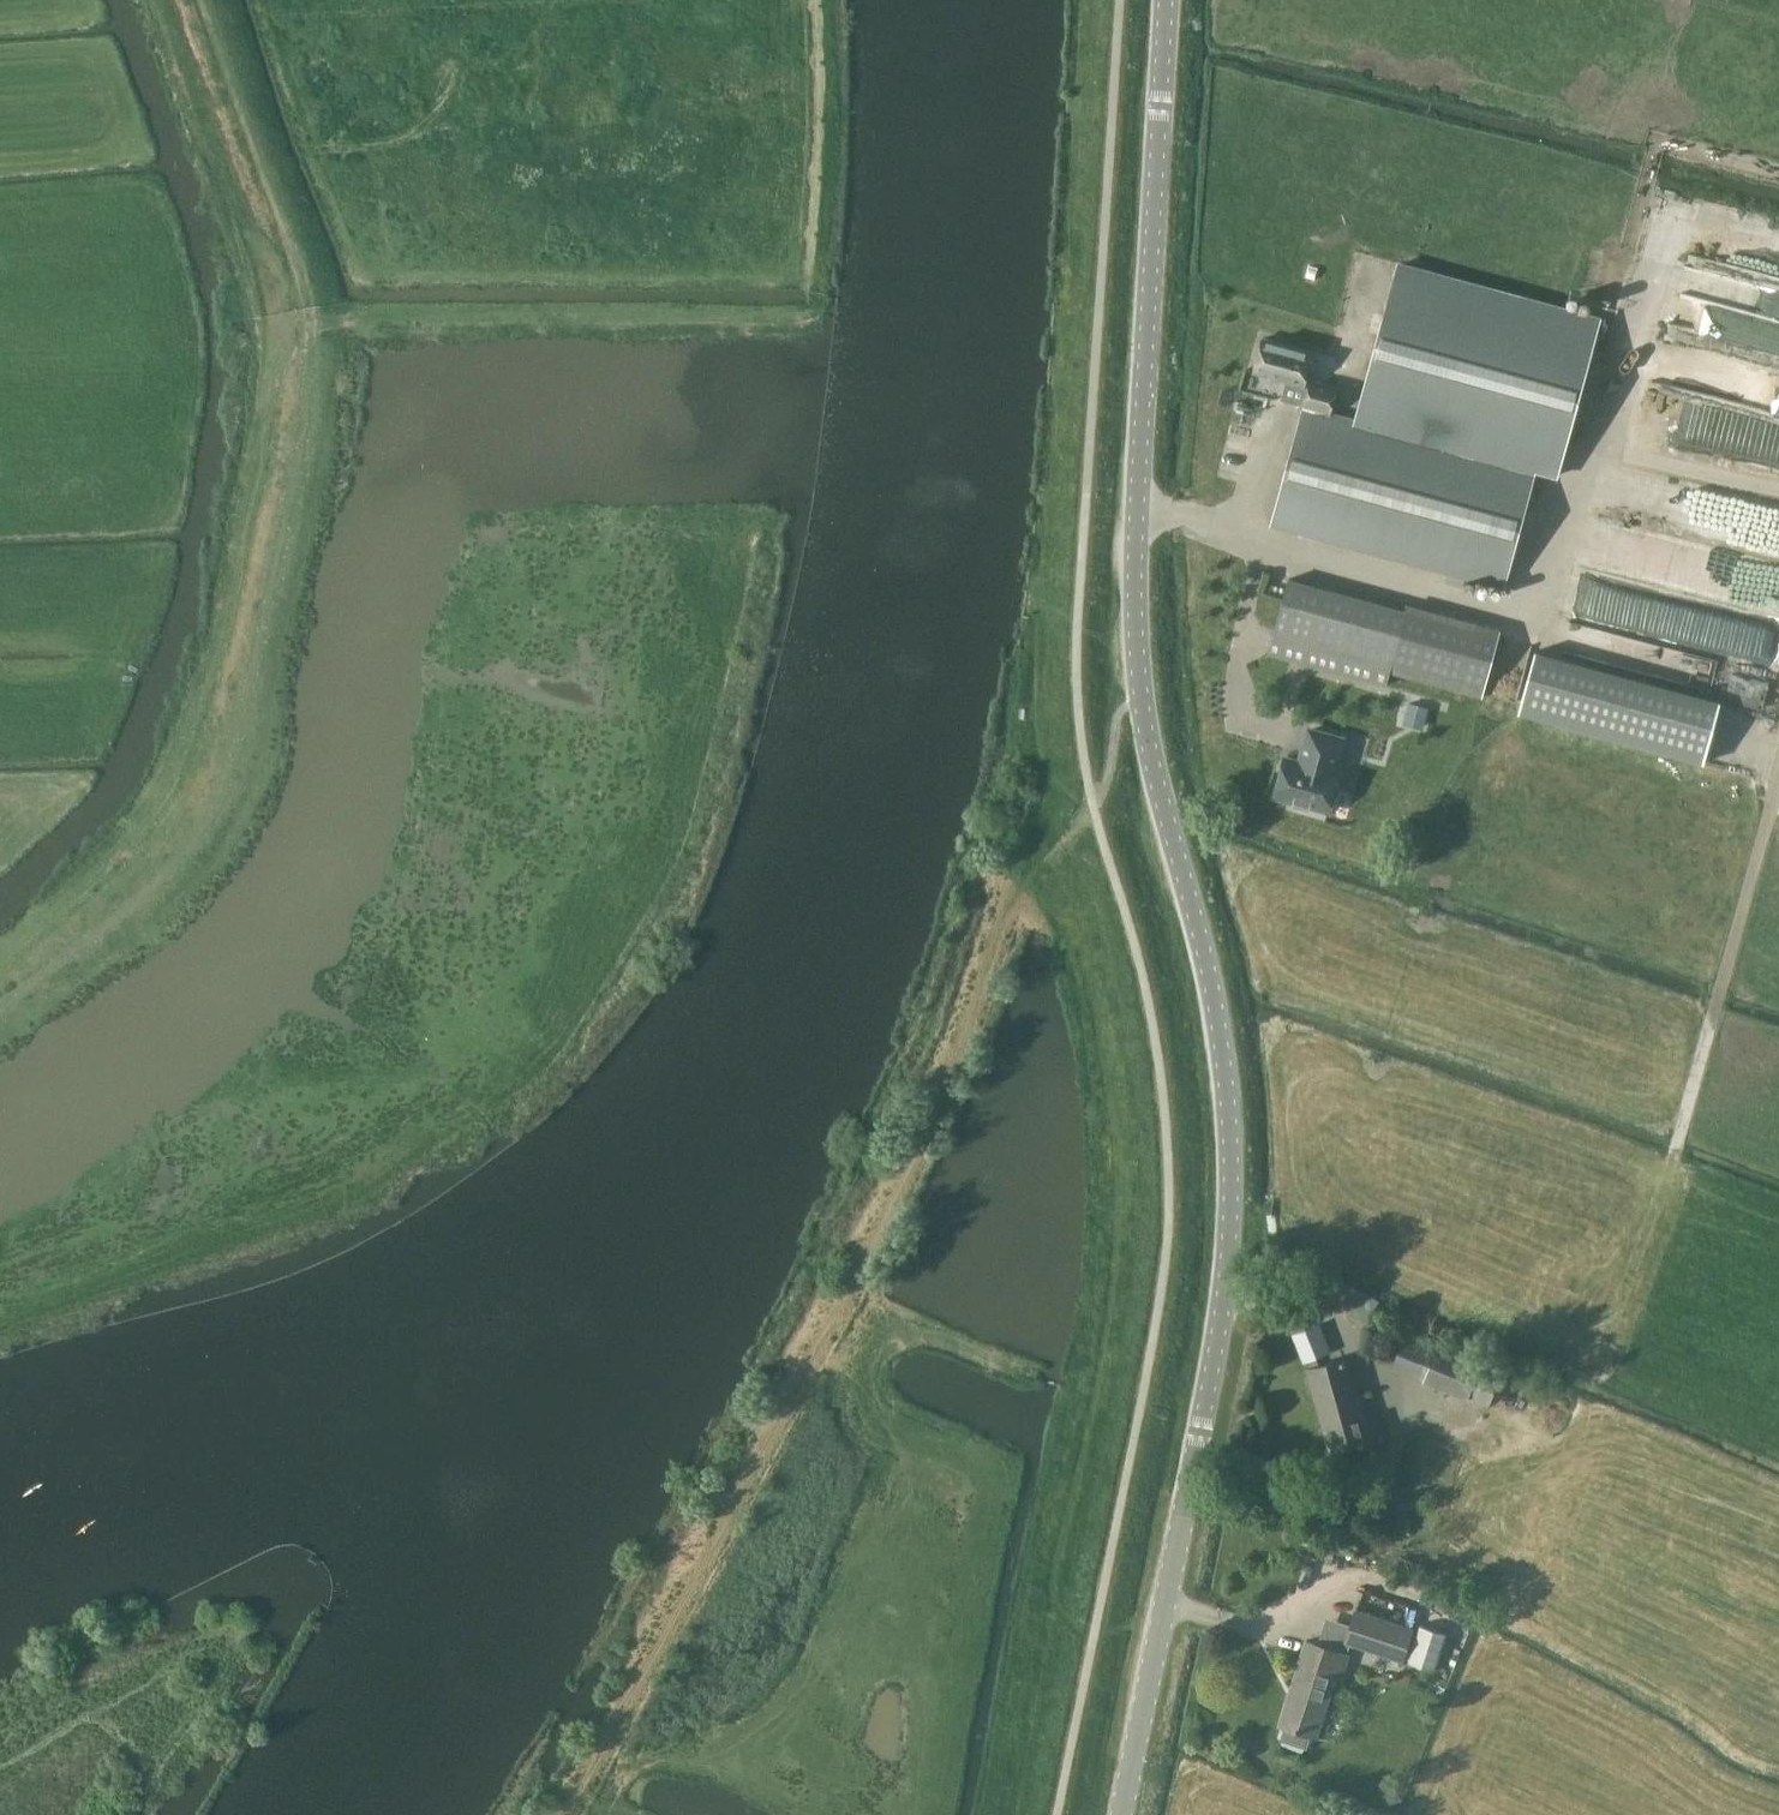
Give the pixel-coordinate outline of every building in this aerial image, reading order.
[(1400,267),(1357,422),(1536,472),(1556,478),(1600,323),(1400,267)] [(1264,339),(1255,373),(1305,387),(1314,354),(1264,339)] [(1536,472),(1357,422),(1332,415),(1339,389),(1312,381),(1305,407),(1273,524),(1503,588),(1527,502),(1536,472)] [(1389,672),(1391,672),(1484,698),(1500,637),(1407,612),(1290,579),(1275,635),(1271,649),(1387,681),(1389,672)] [(1703,763),(1720,703),(1535,653),(1519,713),(1703,763)] [(1428,708),(1411,703),(1405,724),(1423,729),(1428,708)] [(1313,806),(1332,812),(1342,774),(1336,773),(1345,740),(1312,731),(1306,754),(1308,755),(1306,764),(1289,760),(1279,797),(1298,802),(1297,807),(1312,811),(1313,806)] [(1509,1377),(1500,1373),(1407,1335),(1394,1367),(1487,1405),(1489,1400),(1498,1404),(1509,1377)] [(1307,1369),(1330,1449),(1370,1438),(1348,1357),(1307,1369)] [(1410,1629),(1354,1610),(1343,1642),(1400,1660),(1410,1629)] [(1305,1641),(1299,1661),(1291,1685),(1295,1686),(1283,1725),(1279,1724),(1279,1725),(1285,1727),(1281,1739),(1305,1747),(1309,1735),(1316,1737),(1334,1674),(1341,1677),(1348,1655),(1305,1641)]
